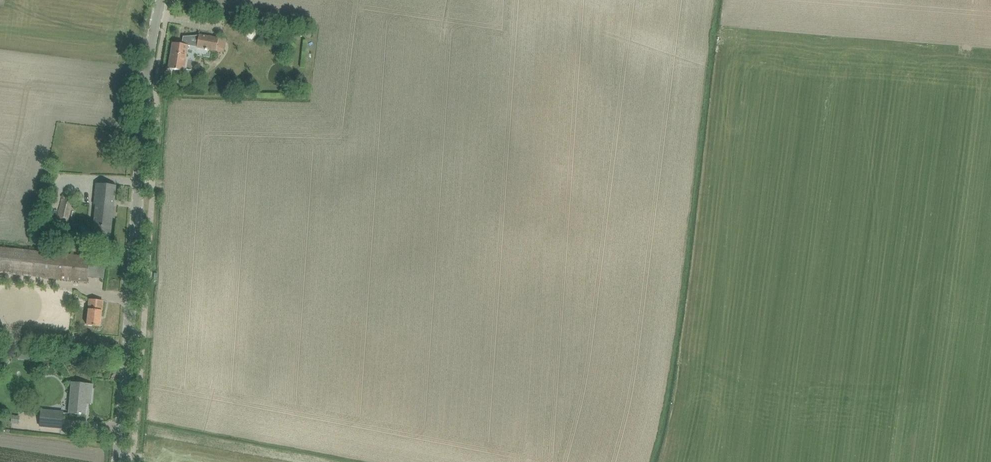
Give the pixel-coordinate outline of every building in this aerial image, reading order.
[(290,28),(285,35),(291,39),(296,33),(290,28)] [(169,69),(178,70),(184,71),(188,46),(196,47),(216,51),(224,52),(226,39),(218,38),(218,37),(199,34),(199,35),(183,36),(182,44),(173,43),(169,69)] [(91,245),(99,246),(109,247),(116,185),(96,183),(94,204),(96,204),(91,245)] [(61,198),(57,218),(69,220),(73,200),(72,200),(72,197),(63,195),(63,198),(61,198)] [(77,280),(87,282),(88,277),(104,279),(106,267),(97,266),(98,256),(90,255),(90,257),(0,246),(0,271),(77,280)] [(87,325),(90,325),(100,327),(103,301),(90,300),(89,309),(87,325)] [(69,413),(76,414),(86,415),(87,399),(91,400),(93,384),(72,382),(69,413)] [(41,410),(40,424),(40,426),(62,429),(63,412),(41,410)]
